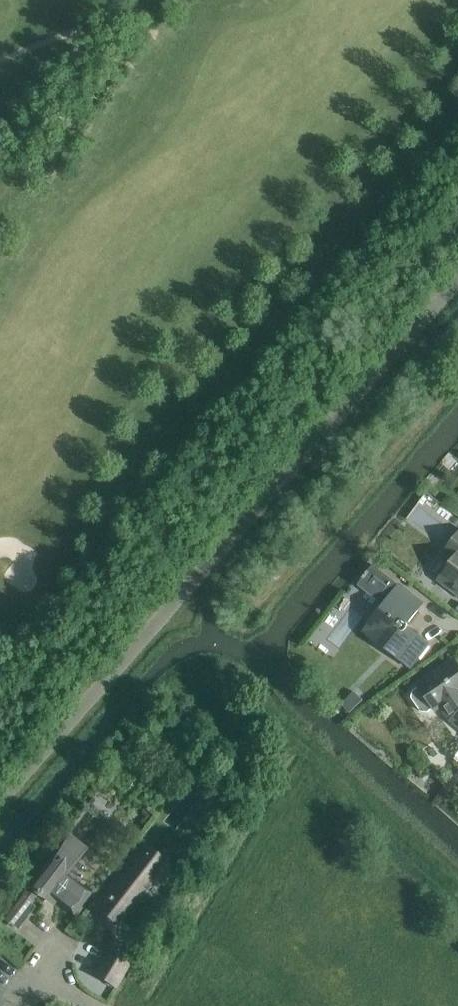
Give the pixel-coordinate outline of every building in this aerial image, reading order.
[(438,580),(457,595),(457,533),(445,550),(455,558),(438,580)] [(408,625),(407,624),(423,603),(399,584),(373,565),(368,572),(367,571),(362,577),(363,578),(359,584),(384,604),(363,631),(410,667),(429,643),(408,627),(408,625)] [(411,698),(420,711),(427,712),(433,708),(435,710),(441,707),(450,720),(457,727),(457,665),(454,659),(417,684),(418,687),(412,691),(411,698)] [(353,691),(338,707),(347,716),(363,700),(353,691)] [(0,906),(0,915),(17,928),(33,907),(29,904),(38,894),(46,900),(49,895),(76,916),(92,895),(65,874),(82,852),(65,839),(20,896),(12,891),(0,906)] [(141,842),(93,904),(115,921),(118,924),(128,911),(144,891),(150,895),(162,880),(165,882),(170,874),(168,872),(172,867),(142,844),(142,843),(141,842)] [(129,961),(110,950),(95,974),(115,986),(129,961)]
